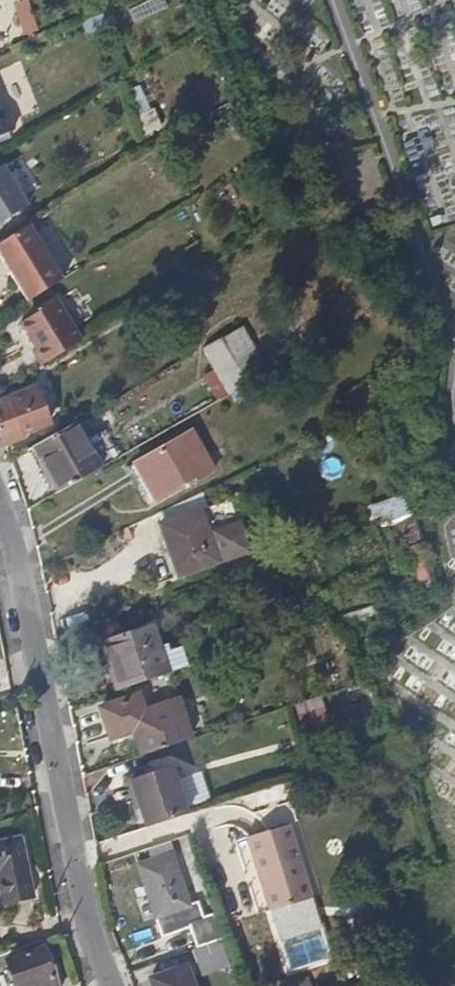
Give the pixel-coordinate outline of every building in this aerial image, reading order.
[(26,36),(41,30),(29,0),(23,0),(13,4),(26,36)] [(148,134),(163,128),(143,84),(128,91),(148,134)] [(0,163),(0,218),(25,203),(0,163)] [(28,224),(0,242),(0,259),(1,261),(6,259),(10,266),(8,270),(25,300),(61,278),(28,224)] [(83,341),(56,299),(19,321),(35,347),(32,349),(41,366),(58,356),(83,341)] [(316,339),(299,308),(249,337),(267,368),(316,339)] [(267,368),(249,337),(240,320),(218,334),(245,382),(267,368)] [(245,382),(218,334),(200,345),(211,365),(199,372),(214,399),(245,382)] [(35,385),(0,400),(0,437),(3,445),(25,436),(24,430),(49,420),(35,385)] [(99,467),(73,422),(32,447),(57,490),(99,467)] [(138,473),(196,441),(189,429),(132,462),(138,473)] [(150,495),(209,463),(196,441),(138,473),(150,495)] [(154,501),(189,481),(194,480),(213,470),(209,463),(150,495),(154,501)] [(375,525),(413,513),(407,493),(369,506),(375,525)] [(196,579),(182,526),(111,548),(125,602),(154,592),(196,579)] [(160,677),(146,630),(145,629),(102,644),(115,691),(160,677)] [(181,744),(169,709),(136,719),(130,701),(94,712),(104,741),(126,733),(134,761),(181,744)] [(178,819),(162,773),(140,781),(119,788),(131,823),(134,833),(178,819)] [(119,788),(140,781),(137,776),(113,784),(126,823),(131,823),(119,788)] [(307,896),(283,826),(242,840),(266,911),(307,896)] [(19,840),(0,844),(0,889),(3,904),(32,898),(19,840)] [(189,906),(171,853),(140,865),(158,916),(189,906)] [(221,939),(218,929),(216,924),(192,932),(198,948),(221,939)] [(230,967),(221,939),(198,948),(191,951),(201,977),(230,967)] [(40,948),(5,961),(15,985),(55,985),(40,948)] [(190,963),(153,978),(156,985),(198,985),(190,963)]
